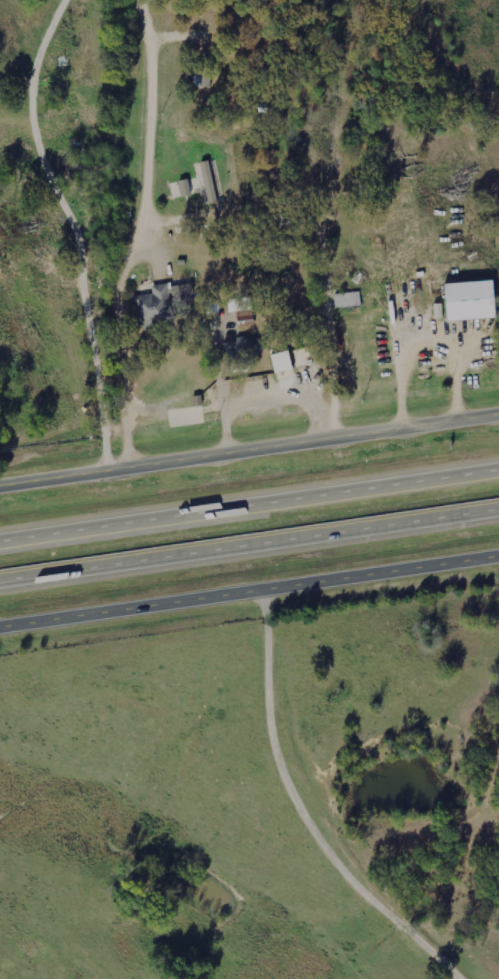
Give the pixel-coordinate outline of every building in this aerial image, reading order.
[(195,85),(209,85),(209,59),(204,59),(204,72),(195,72),(195,85)] [(204,161),(209,203),(222,202),(217,159),(204,161)] [(136,296),(142,329),(177,322),(172,296),(195,292),(193,280),(145,289),(146,294),(136,296)] [(448,282),(449,319),(498,317),(497,280),(448,282)] [(263,338),(237,339),(238,341),(226,342),(226,354),(264,352),(263,338)] [(272,355),(277,372),(295,367),(290,350),(272,355)]
